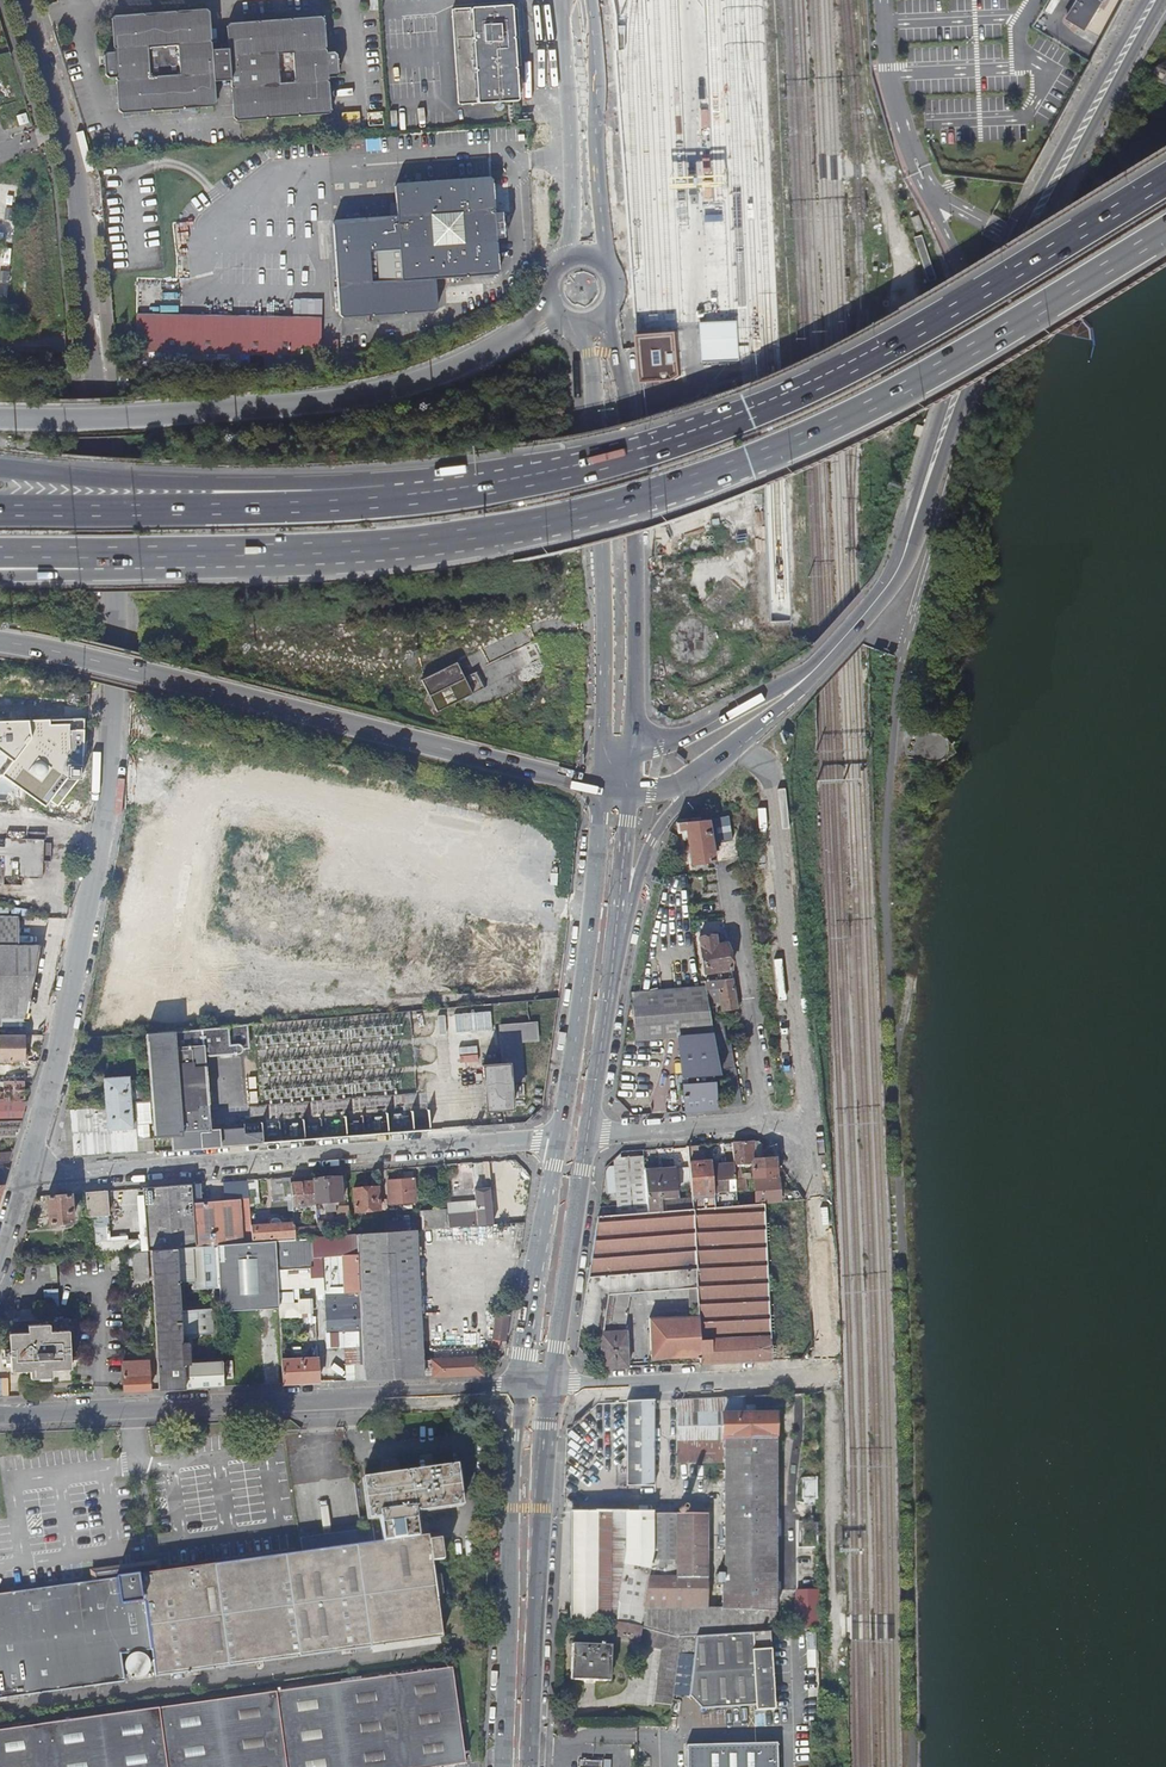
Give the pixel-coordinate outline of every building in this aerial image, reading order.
[(375,0),(368,0),(369,13),(376,12),(375,0)] [(1067,21),(1086,30),(1101,1),(1099,0),(1079,0),(1067,21)] [(454,12),(451,15),(457,106),(459,107),(492,105),(493,107),(496,107),(495,105),(518,103),(515,73),(513,71),(515,68),(520,68),(518,43),(516,42),(518,39),(516,12),(511,13),(511,9),(507,7),(454,12)] [(324,22),(321,19),(296,21),(294,23),(292,21),(262,23),(260,25),(257,23),(229,25),(227,29),(228,46),(224,46),(224,51),(213,52),(212,47),(212,45),(210,43),(212,40),(210,14),(206,11),(179,13),(178,15),(175,13),(147,15),(146,17),(143,15),(115,17),(113,20),(114,47),(116,48),(114,50),(114,53),(107,54),(105,56),(106,76),(109,79),(116,78),(116,80),(118,81),(116,84),(118,109),(121,115),(149,113),(151,110),(154,113),(181,110),(183,108),(186,110),(212,108),(216,104),(215,84),(230,82),(230,88),(233,90),(230,93),(232,119),(236,123),(263,121),(266,119),(268,121),(296,119),(298,117),(300,119),(328,117),(331,112),(328,85),(326,84),(327,82),(327,81),(335,80),(337,77),(336,57),(333,55),(326,55),(326,52),(324,51),(326,49),(324,22)] [(25,112),(16,115),(19,126),(28,123),(25,112)] [(336,222),(333,225),(338,313),(342,317),(369,315),(371,312),(373,315),(401,313),(403,310),(405,312),(433,310),(436,307),(434,279),(464,277),(465,275),(467,277),(495,275),(498,271),(496,244),(494,243),(496,242),(496,240),(503,239),(507,235),(506,217),(502,214),(495,215),(495,213),(492,212),(494,211),(492,183),(488,180),(462,182),(460,185),(457,182),(429,184),(427,187),(424,185),(398,186),(394,191),(396,218),(366,220),(364,222),(362,220),(336,222)] [(16,208),(6,207),(5,220),(15,220),(16,208)] [(0,271),(0,283),(9,284),(10,272),(0,271)] [(324,315),(324,297),(296,297),(296,314),(324,315)] [(203,317),(137,316),(136,354),(164,355),(184,356),(198,356),(224,355),(258,355),(289,356),(320,357),(320,341),(320,319),(203,317)] [(739,361),(737,321),(701,323),(703,362),(739,361)] [(677,331),(638,334),(642,382),(673,380),(680,375),(677,331)] [(337,341),(320,341),(320,357),(324,357),(336,356),(337,341)] [(521,651),(528,665),(525,666),(526,668),(546,657),(546,656),(545,657),(538,642),(539,642),(538,641),(518,651),(518,652),(521,651)] [(455,703),(474,693),(486,687),(486,686),(485,687),(477,673),(478,672),(478,671),(463,678),(455,663),(420,681),(426,693),(424,697),(419,714),(444,722),(448,724),(455,703)] [(69,696),(68,703),(70,705),(88,706),(89,704),(90,696),(88,695),(71,694),(69,696)] [(0,721),(0,803),(46,807),(51,802),(58,806),(81,776),(85,719),(0,721)] [(709,819),(713,852),(717,851),(719,846),(719,843),(733,841),(729,816),(709,819)] [(683,830),(684,840),(688,840),(692,864),(715,861),(713,852),(709,819),(678,823),(679,831),(683,830)] [(45,837),(7,836),(6,845),(0,845),(0,854),(7,854),(6,874),(44,875),(45,837)] [(27,1019),(30,1008),(42,946),(20,946),(20,918),(0,917),(0,1018),(27,1019)] [(699,938),(706,982),(733,979),(727,943),(716,945),(715,935),(699,938)] [(705,987),(708,1000),(720,998),(721,1003),(722,1011),(737,1009),(733,979),(706,982),(705,982),(705,987)] [(632,992),(634,1043),(680,1039),(683,1077),(685,1077),(686,1087),(684,1087),(685,1112),(714,1110),(712,1075),(720,1075),(715,1045),(711,1017),(709,1005),(708,1000),(705,987),(701,987),(640,992),(632,992)] [(711,1017),(715,1045),(731,1043),(729,1035),(724,1036),(721,1016),(711,1017)] [(500,1027),(503,1065),(482,1066),(486,1111),(511,1109),(510,1083),(523,1082),(521,1043),(538,1042),(536,1024),(500,1027)] [(150,1072),(150,1079),(149,1079),(149,1082),(150,1082),(151,1089),(150,1089),(150,1091),(151,1091),(151,1098),(150,1098),(150,1100),(151,1100),(152,1108),(151,1108),(151,1110),(152,1110),(152,1118),(151,1118),(151,1120),(153,1120),(153,1128),(152,1128),(152,1130),(153,1130),(153,1135),(152,1135),(153,1137),(171,1136),(173,1150),(241,1145),(240,1128),(206,1131),(202,1057),(201,1052),(221,1051),(221,1056),(233,1055),(235,1055),(237,1054),(238,1054),(239,1053),(239,1052),(240,1052),(240,1050),(246,1049),(245,1025),(146,1034),(147,1042),(148,1043),(148,1051),(147,1051),(147,1052),(149,1052),(149,1060),(148,1060),(148,1062),(149,1062),(149,1070),(148,1070),(149,1072),(150,1072)] [(27,1061),(26,1035),(0,1035),(0,1061),(27,1061)] [(715,1045),(720,1075),(727,1107),(740,1104),(731,1043),(715,1045)] [(104,1078),(107,1129),(132,1127),(128,1076),(104,1078)] [(24,1102),(24,1082),(0,1083),(0,1102),(24,1102)] [(69,1099),(67,1110),(75,1112),(78,1100),(69,1099)] [(20,1122),(24,1111),(26,1101),(24,1102),(0,1102),(0,1123),(20,1122)] [(262,1123),(264,1142),(271,1141),(272,1143),(274,1142),(274,1141),(278,1141),(278,1142),(280,1142),(280,1141),(294,1140),(294,1141),(295,1141),(295,1140),(298,1139),(298,1140),(299,1140),(299,1139),(313,1138),(313,1139),(315,1139),(315,1138),(319,1138),(319,1139),(321,1139),(321,1138),(335,1137),(335,1138),(337,1137),(337,1136),(340,1136),(340,1137),(341,1137),(341,1136),(354,1135),(354,1136),(357,1136),(357,1135),(360,1135),(361,1136),(363,1136),(363,1134),(377,1133),(377,1134),(378,1134),(378,1133),(381,1133),(381,1134),(382,1134),(382,1133),(396,1132),(396,1133),(399,1133),(399,1132),(402,1131),(402,1133),(404,1132),(404,1131),(418,1130),(418,1131),(419,1131),(419,1130),(422,1130),(423,1131),(424,1131),(424,1130),(429,1129),(428,1111),(262,1123)] [(16,1136),(20,1122),(0,1123),(0,1137),(16,1136)] [(240,1128),(241,1145),(264,1143),(264,1142),(262,1123),(240,1125),(240,1128)] [(732,1144),(734,1165),(735,1180),(741,1180),(741,1168),(744,1167),(744,1164),(752,1163),(754,1163),(754,1159),(753,1142),(732,1144)] [(688,1147),(692,1195),(693,1210),(715,1208),(714,1190),(701,1190),(700,1178),(702,1178),(702,1174),(707,1174),(707,1162),(699,1163),(698,1146),(688,1147)] [(9,1161),(12,1152),(0,1153),(0,1162),(9,1161)] [(752,1163),(752,1169),(776,1167),(775,1157),(754,1159),(754,1163),(752,1163)] [(488,1162),(490,1182),(509,1180),(507,1160),(488,1162)] [(700,1178),(701,1190),(714,1190),(711,1162),(707,1162),(707,1174),(702,1174),(702,1178),(700,1178)] [(713,1166),(715,1193),(731,1192),(731,1200),(717,1201),(717,1208),(737,1206),(736,1192),(735,1180),(734,1165),(713,1166)] [(752,1169),(753,1179),(755,1179),(777,1177),(776,1167),(752,1169)] [(645,1171),(648,1213),(663,1212),(662,1197),(678,1196),(676,1169),(645,1171)] [(313,1181),(316,1211),(318,1237),(351,1235),(348,1206),(339,1207),(336,1212),(337,1225),(321,1226),(318,1202),(323,1202),(323,1208),(325,1208),(325,1211),(329,1211),(329,1208),(334,1207),(334,1201),(342,1201),(340,1176),(313,1178),(313,1181)] [(755,1179),(756,1205),(763,1204),(803,1201),(797,1191),(779,1193),(778,1177),(777,1177),(755,1179)] [(282,1180),(284,1202),(291,1201),(289,1179),(282,1180)] [(388,1181),(389,1204),(415,1202),(414,1179),(388,1181)] [(247,1180),(249,1198),(257,1197),(256,1180),(247,1180)] [(735,1180),(736,1192),(746,1191),(745,1180),(741,1180),(735,1180)] [(203,1199),(202,1181),(194,1182),(194,1199),(203,1199)] [(291,1183),(293,1213),(316,1211),(313,1181),(291,1183)] [(143,1188),(147,1250),(151,1250),(196,1246),(192,1202),(191,1185),(143,1188)] [(353,1189),(355,1212),(379,1210),(378,1187),(353,1189)] [(476,1213),(448,1215),(449,1227),(478,1224),(478,1225),(493,1224),(492,1209),(491,1189),(474,1190),(476,1213)] [(86,1192),(88,1216),(109,1215),(107,1191),(86,1192)] [(48,1195),(49,1223),(72,1221),(70,1194),(48,1195)] [(662,1197),(663,1212),(693,1210),(692,1195),(678,1196),(662,1197)] [(192,1202),(196,1246),(216,1245),(243,1243),(240,1198),(192,1202)] [(614,1201),(615,1210),(627,1209),(626,1200),(614,1201)] [(738,1206),(770,1360),(771,1360),(764,1230),(764,1213),(763,1204),(756,1205),(738,1206)] [(597,1217),(580,1329),(602,1332),(607,1294),(622,1293),(696,1289),(697,1317),(648,1319),(651,1359),(699,1356),(699,1364),(770,1360),(738,1206),(737,1206),(717,1208),(715,1208),(693,1210),(663,1212),(648,1213),(604,1216),(597,1217)] [(492,1209),(493,1224),(512,1223),(511,1207),(492,1209)] [(420,1211),(422,1229),(449,1228),(449,1227),(448,1215),(447,1209),(420,1211)] [(764,1213),(764,1230),(800,1227),(799,1211),(764,1213)] [(251,1226),(252,1242),(261,1242),(260,1240),(295,1237),(294,1223),(281,1224),(281,1223),(280,1221),(279,1220),(277,1219),(275,1219),(274,1219),(273,1219),(272,1220),(271,1220),(270,1221),(270,1222),(269,1223),(269,1224),(251,1226)] [(296,1229),(297,1238),(316,1236),(315,1227),(296,1229)] [(355,1234),(363,1380),(422,1377),(481,1374),(480,1362),(476,1358),(420,1361),(415,1230),(396,1231),(383,1232),(381,1233),(371,1233),(355,1234)] [(310,1238),(312,1268),(314,1268),(315,1287),(315,1292),(322,1292),(322,1293),(324,1293),(326,1347),(352,1346),(353,1356),(351,1356),(351,1365),(352,1381),(363,1380),(355,1234),(351,1235),(318,1237),(310,1238)] [(275,1241),(276,1270),(312,1268),(310,1238),(296,1239),(275,1241)] [(216,1245),(218,1288),(220,1312),(278,1308),(278,1305),(277,1290),(276,1270),(275,1241),(261,1242),(252,1242),(243,1243),(216,1245)] [(151,1250),(159,1390),(196,1388),(224,1387),(222,1361),(190,1363),(188,1343),(181,1343),(181,1336),(212,1334),(210,1288),(218,1288),(216,1245),(196,1246),(151,1250)] [(133,1264),(134,1280),(149,1279),(147,1250),(133,1251),(133,1264)] [(123,1252),(123,1264),(133,1264),(133,1251),(123,1252)] [(276,1270),(277,1290),(313,1287),(312,1268),(276,1270)] [(210,1288),(212,1334),(221,1333),(220,1312),(218,1288),(210,1288)] [(607,1294),(602,1332),(625,1331),(622,1293),(607,1294)] [(278,1305),(278,1308),(279,1318),(298,1317),(297,1304),(278,1305)] [(496,1315),(492,1339),(504,1340),(507,1317),(496,1315)] [(4,1333),(4,1336),(0,1337),(2,1363),(6,1362),(6,1366),(10,1366),(11,1370),(16,1370),(16,1373),(24,1372),(24,1370),(29,1370),(29,1377),(51,1376),(51,1369),(56,1369),(57,1371),(64,1371),(64,1368),(70,1368),(68,1318),(18,1320),(17,1318),(13,1318),(14,1320),(8,1321),(9,1332),(4,1333)] [(599,1332),(601,1369),(627,1367),(625,1331),(602,1332),(599,1332)] [(326,1347),(327,1366),(351,1365),(351,1356),(353,1356),(352,1346),(326,1347)] [(281,1359),(282,1384),(299,1383),(318,1382),(316,1357),(281,1359)] [(122,1363),(124,1391),(140,1391),(150,1390),(149,1361),(122,1363)] [(774,1396),(775,1408),(789,1407),(788,1395),(774,1396)] [(678,1400),(679,1464),(725,1463),(725,1506),(777,1506),(777,1442),(775,1408),(774,1396),(678,1400)] [(627,1403),(628,1486),(656,1485),(655,1402),(627,1403)] [(372,1519),(375,1543),(426,1536),(423,1512),(463,1507),(457,1465),(362,1479),(368,1520),(372,1519)] [(804,1479),(805,1500),(817,1500),(817,1478),(804,1479)] [(725,1506),(725,1516),(777,1515),(777,1506),(725,1506)] [(725,1516),(726,1584),(723,1584),(723,1609),(709,1607),(708,1514),(655,1514),(655,1512),(573,1512),(574,1621),(617,1622),(681,1637),(683,1637),(690,1636),(777,1631),(777,1515),(725,1516)] [(805,1524),(806,1545),(818,1545),(818,1524),(805,1524)] [(350,1544),(349,1533),(325,1533),(325,1541),(334,1541),(334,1545),(350,1544)] [(162,1571),(161,1561),(89,1570),(90,1582),(83,1583),(4,1594),(0,1594),(0,1695),(0,1698),(126,1682),(125,1673),(128,1673),(130,1675),(131,1677),(132,1677),(134,1678),(135,1679),(136,1679),(138,1679),(139,1679),(141,1679),(142,1678),(144,1678),(146,1677),(147,1676),(148,1674),(150,1672),(150,1671),(151,1670),(151,1668),(151,1667),(151,1666),(151,1664),(151,1663),(150,1662),(150,1660),(149,1659),(148,1658),(147,1657),(145,1656),(144,1656),(142,1655),(141,1655),(139,1655),(137,1655),(136,1655),(134,1656),(133,1656),(131,1658),(129,1659),(129,1661),(128,1662),(127,1663),(127,1664),(123,1665),(122,1653),(152,1650),(156,1678),(442,1637),(432,1562),(443,1561),(440,1540),(429,1542),(428,1536),(426,1536),(375,1543),(363,1545),(162,1571)] [(808,1591),(809,1630),(819,1629),(819,1590),(808,1591)] [(798,1591),(799,1630),(809,1630),(808,1591),(798,1591)] [(615,1635),(640,1640),(640,1642),(664,1650),(659,1688),(676,1689),(680,1659),(683,1637),(681,1637),(617,1622),(615,1635)] [(690,1676),(711,1709),(760,1709),(760,1714),(777,1714),(777,1631),(690,1636),(690,1676)] [(575,1644),(574,1672),(577,1673),(577,1680),(609,1682),(609,1674),(612,1674),(614,1646),(606,1646),(606,1644),(603,1644),(603,1646),(575,1644)] [(386,1760),(388,1766),(445,1766),(467,1764),(453,1668),(358,1682),(374,1726),(386,1760)] [(690,1676),(691,1696),(693,1696),(704,1707),(704,1709),(711,1709),(690,1676)] [(0,1732),(0,1766),(388,1766),(386,1760),(374,1726),(358,1682),(0,1732)] [(687,1745),(688,1766),(779,1766),(778,1743),(687,1745)] [(583,1766),(600,1766),(601,1761),(583,1759),(583,1766)]
